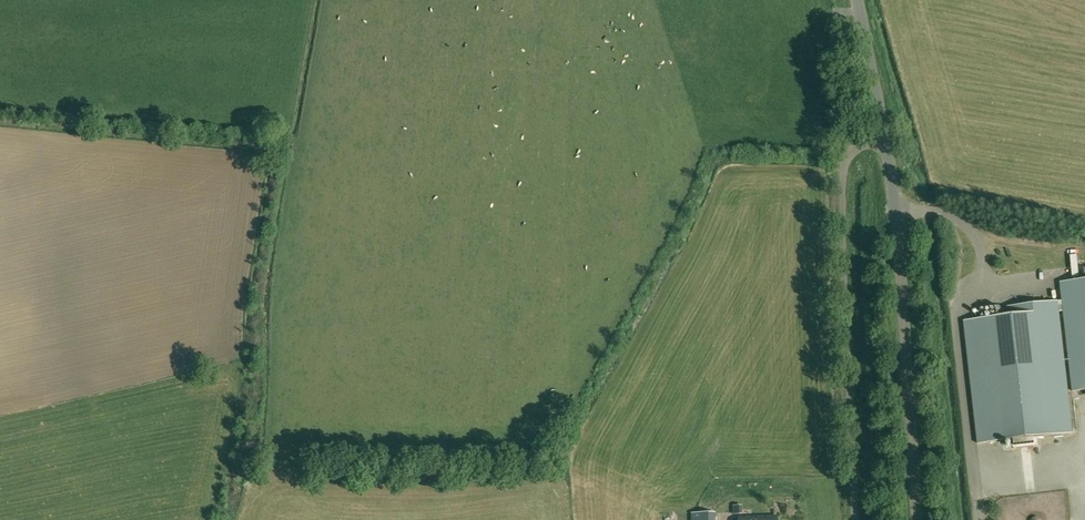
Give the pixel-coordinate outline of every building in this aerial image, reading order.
[(963,321),(977,443),(1012,439),(1013,448),(1038,445),(1037,436),(1072,432),(1059,311),(1063,311),(1072,391),(1084,390),(1084,279),(1060,282),(1062,300),(1007,307),(1008,316),(963,321)]
